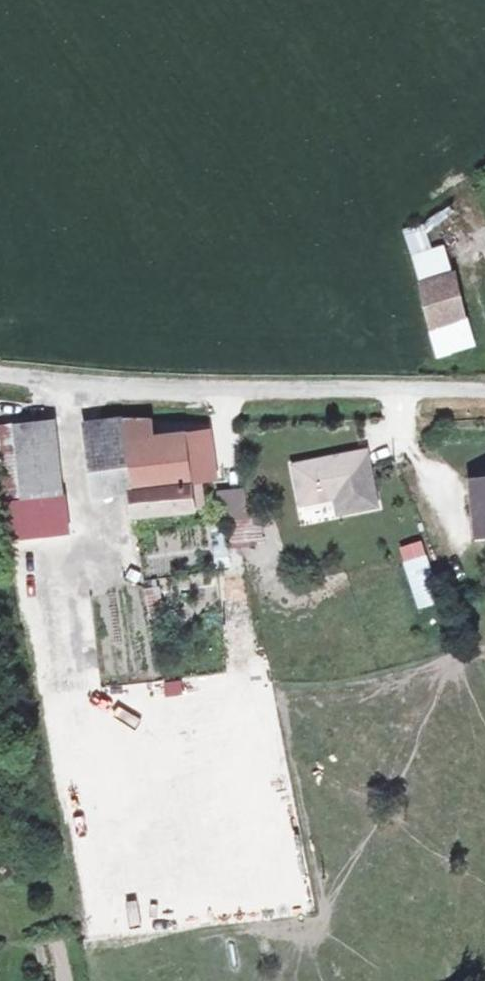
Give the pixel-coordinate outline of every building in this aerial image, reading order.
[(417,280),(453,269),(446,247),(410,257),(417,280)] [(453,269),(417,280),(430,327),(468,316),(453,269)] [(468,316),(430,327),(440,360),(477,349),(468,316)] [(117,418),(87,422),(89,446),(125,441),(133,493),(136,518),(198,509),(198,507),(207,505),(203,483),(194,484),(193,478),(217,475),(211,431),(155,435),(153,419),(117,418)] [(0,426),(0,447),(6,502),(35,498),(38,522),(78,517),(76,493),(64,494),(56,420),(0,426)] [(125,441),(89,446),(95,498),(133,493),(125,441)] [(365,452),(294,465),(302,502),(336,497),(340,512),(377,505),(365,452)] [(473,479),(479,535),(484,534),(484,478),(473,479)] [(257,488),(219,490),(221,517),(231,517),(233,546),(263,543),(257,488)] [(210,522),(214,568),(229,567),(225,521),(210,522)] [(427,554),(403,559),(414,607),(438,602),(427,554)]
